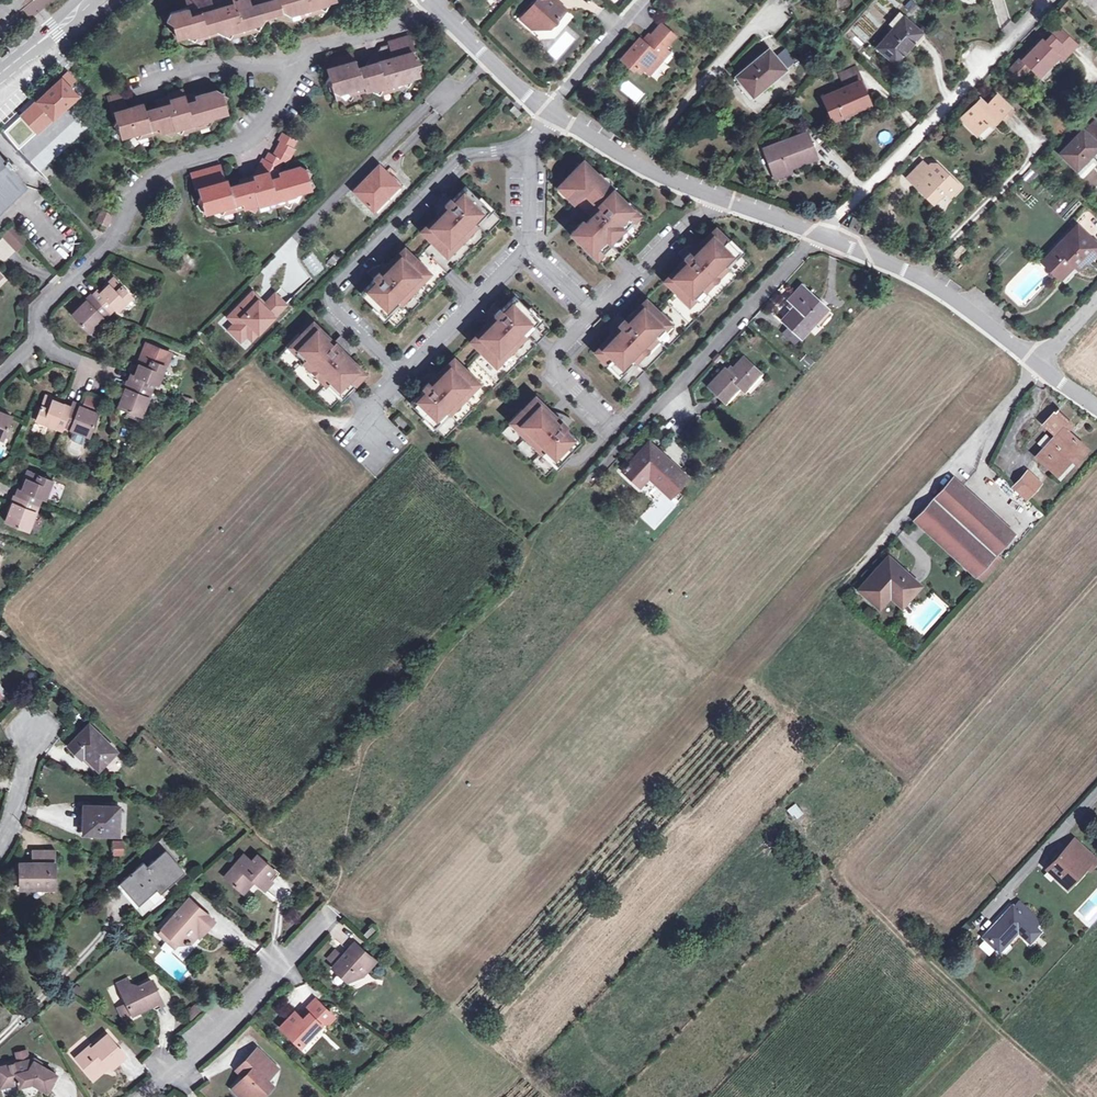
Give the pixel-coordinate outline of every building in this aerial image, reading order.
[(188,9),(171,13),(177,38),(186,36),(200,43),(203,37),(220,32),(235,42),(238,34),(248,32),(255,36),(263,20),(268,18),(274,17),(287,13),(302,22),(305,15),(315,13),(321,16),(329,2),(335,0),(186,0),(187,5),(188,9)] [(549,27),(566,9),(558,2),(556,0),(536,0),(520,18),(528,25),(533,20),(542,28),(549,27)] [(1096,12),(1096,0),(1085,0),(1096,12)] [(908,40),(918,30),(899,13),(889,24),(893,28),(876,47),(894,63),(911,43),(908,40)] [(660,25),(650,37),(653,39),(647,46),(641,41),(639,39),(621,60),(629,67),(631,64),(640,72),(642,69),(648,62),(654,68),(668,52),(663,48),(674,36),(660,25)] [(868,41),(859,26),(847,33),(856,48),(868,41)] [(1057,27),(1049,35),(1067,52),(1075,45),(1057,27)] [(921,32),(918,30),(908,40),(911,43),(921,32)] [(647,34),(641,41),(647,46),(653,39),(650,37),(647,34)] [(324,69),(327,68),(336,99),(345,97),(350,100),(353,95),(371,90),(385,98),(388,92),(400,89),(405,92),(413,78),(419,76),(412,51),(415,50),(411,35),(387,41),(389,45),(381,47),(379,51),(380,55),(370,57),(366,64),(364,68),(356,69),(354,61),(352,52),(322,61),(324,69)] [(1067,52),(1049,35),(1044,42),(1041,39),(1022,60),(1019,58),(1006,72),(1016,81),(1029,67),(1038,75),(1057,55),(1061,59),(1067,52)] [(809,58),(817,49),(813,45),(805,55),(809,58)] [(784,68),(775,58),(769,49),(736,77),(751,95),(767,82),(767,84),(784,69),(784,68)] [(784,50),(775,58),(784,68),(792,61),(784,50)] [(648,62),(642,69),(649,74),(654,68),(648,62)] [(839,75),(844,88),(859,81),(861,80),(855,67),(839,75)] [(79,94),(73,88),(70,85),(76,79),(68,70),(2,131),(19,149),(34,135),(37,138),(56,121),(53,118),(60,112),(79,94)] [(873,114),(859,81),(844,88),(822,97),(836,130),(873,114)] [(76,84),(73,88),(79,94),(82,90),(76,84)] [(111,113),(115,112),(122,138),(132,135),(144,142),(146,137),(164,132),(165,134),(171,137),(174,131),(186,138),(190,131),(201,128),(206,132),(214,118),(227,114),(221,93),(215,90),(199,94),(194,95),(195,99),(187,101),(183,89),(168,93),(170,102),(145,109),(144,104),(136,106),(126,109),(122,93),(107,97),(111,113)] [(998,119),(1009,107),(996,95),(986,106),(979,99),(959,119),(975,135),(987,122),(993,116),(997,120),(998,119)] [(511,110),(518,117),(522,113),(515,106),(511,110)] [(1014,112),(1009,107),(998,119),(1003,123),(1014,112)] [(53,118),(56,121),(58,123),(64,116),(60,112),(53,118)] [(993,116),(987,122),(991,126),(997,120),(993,116)] [(1060,154),(1076,169),(1096,146),(1096,124),(1094,122),(1084,132),(1082,130),(1060,154)] [(195,190),(198,188),(206,215),(217,212),(228,218),(231,213),(247,209),(255,213),(259,207),(271,213),(274,207),(285,205),(290,207),(297,193),(311,190),(305,169),(300,165),(278,172),(277,169),(283,160),(288,163),(295,149),(292,148),(297,140),(283,132),(279,140),(281,141),(274,155),(269,152),(266,160),(263,158),(253,176),(254,179),(230,186),(228,180),(225,181),(219,165),(190,174),(195,190)] [(772,174),(789,168),(816,157),(806,132),(762,149),(772,174)] [(28,186),(0,154),(0,212),(28,186)] [(945,191),(950,196),(959,187),(944,173),(943,174),(940,170),(941,169),(933,161),(927,167),(922,162),(907,178),(932,203),(945,191)] [(582,221),(570,234),(606,268),(648,225),(612,190),(596,175),(594,178),(580,165),(562,183),(569,190),(564,195),(573,203),(575,201),(583,209),(587,209),(590,206),(596,213),(591,217),(585,224),(582,221)] [(387,183),(391,179),(379,166),(354,192),(373,211),(394,190),(387,183)] [(789,168),(772,174),(774,179),(791,172),(789,168)] [(387,183),(394,190),(398,186),(391,179),(387,183)] [(562,183),(557,188),(564,195),(569,190),(562,183)] [(422,231),(457,265),(500,221),(465,187),(451,201),(444,194),(440,199),(437,207),(441,211),(436,216),(422,231)] [(583,209),(591,217),(596,213),(590,206),(587,209),(583,209)] [(105,234),(113,215),(101,211),(94,229),(105,234)] [(862,220),(852,217),(848,227),(858,231),(862,220)] [(1096,247),(1096,246),(1075,224),(1041,261),(1058,277),(1072,263),(1077,268),(1085,259),(1096,247)] [(14,227),(4,237),(17,251),(27,241),(14,227)] [(701,244),(695,250),(690,245),(689,246),(685,248),(678,254),(684,260),(665,281),(700,315),(750,263),(715,229),(701,244)] [(1085,259),(1088,262),(1096,253),(1096,247),(1085,259)] [(389,265),(384,270),(380,266),(379,266),(371,270),(367,274),(374,280),(360,295),(395,329),(438,285),(403,250),(389,265)] [(312,252),(302,260),(314,276),(324,268),(312,252)] [(91,333),(107,317),(116,308),(119,311),(133,297),(115,279),(100,293),(98,290),(92,295),(91,295),(80,305),(82,306),(73,315),(91,333)] [(796,305),(791,310),(782,320),(789,327),(783,333),(795,344),(815,322),(820,326),(832,314),(827,309),(821,304),(801,285),(789,299),(790,300),(796,305)] [(252,294),(228,318),(234,325),(228,331),(240,342),(246,336),(257,324),(262,329),(279,311),(269,301),(264,306),(262,307),(257,302),(259,300),(252,294)] [(279,311),(285,305),(274,295),(269,301),(279,311)] [(486,317),(491,321),(486,326),(472,341),(507,375),(550,331),(514,297),(501,311),(494,304),(490,309),(486,317)] [(611,327),(615,332),(609,338),(595,352),(630,387),(680,335),(645,300),(625,321),(618,315),(614,320),(611,327)] [(796,305),(790,300),(786,305),(791,310),(796,305)] [(251,341),(262,329),(257,324),(246,336),(251,341)] [(278,359),(330,409),(364,374),(350,360),(344,354),(348,350),(346,344),(340,337),(333,344),(313,324),(278,359)] [(128,411),(126,415),(137,419),(138,418),(146,422),(153,407),(147,404),(155,383),(159,386),(166,367),(161,365),(166,352),(146,344),(141,357),(134,375),(131,374),(129,374),(127,380),(124,387),(126,388),(118,407),(128,411)] [(725,401),(739,385),(744,390),(760,373),(744,358),(729,374),(725,370),(709,386),(725,401)] [(438,375),(433,380),(429,376),(428,377),(421,380),(416,384),(423,390),(410,404),(445,439),(488,395),(452,360),(438,375)] [(36,421),(62,431),(63,426),(74,431),(71,438),(72,440),(82,444),(85,443),(88,436),(89,437),(98,413),(73,403),(71,407),(58,402),(59,399),(46,394),(36,421)] [(102,401),(88,396),(85,403),(99,408),(102,401)] [(501,434),(546,477),(580,442),(566,428),(572,421),(564,416),(559,414),(555,418),(550,413),(536,399),(501,434)] [(1056,474),(1071,458),(1074,461),(1086,449),(1067,431),(1072,426),(1057,412),(1056,410),(1043,425),(1055,436),(1037,456),(1056,474)] [(3,440),(5,436),(9,437),(12,428),(8,426),(12,416),(0,411),(0,439),(3,440)] [(639,487),(649,477),(670,497),(688,478),(658,451),(650,443),(631,463),(630,462),(626,467),(627,468),(623,472),(639,487)] [(1027,498),(1041,482),(1028,470),(1014,486),(1027,498)] [(21,490),(18,489),(15,496),(14,496),(11,503),(12,503),(6,522),(30,531),(42,499),(45,500),(53,481),(28,471),(21,490)] [(931,538),(974,577),(1014,533),(953,478),(913,522),(931,538)] [(647,517),(655,524),(673,506),(665,498),(647,517)] [(895,588),(906,598),(919,585),(888,557),(858,590),(878,607),(889,595),(895,588)] [(895,588),(889,595),(900,605),(906,598),(895,588)] [(68,745),(75,752),(78,749),(85,756),(98,769),(115,750),(88,724),(68,745)] [(78,749),(75,752),(82,759),(85,756),(78,749)] [(795,821),(804,815),(796,803),(787,809),(795,821)] [(83,834),(118,834),(119,806),(84,805),(83,834)] [(1066,886),(1085,866),(1089,870),(1096,862),(1096,860),(1074,839),(1047,869),(1066,886)] [(114,852),(122,853),(122,845),(114,845),(114,852)] [(19,862),(20,884),(38,884),(38,888),(55,888),(54,850),(33,850),(33,862),(19,862)] [(136,905),(157,887),(161,891),(183,871),(164,851),(146,867),(143,864),(118,885),(136,905)] [(225,876),(240,890),(252,877),(255,880),(260,885),(267,876),(273,870),(257,855),(251,861),(244,855),(225,876)] [(267,876),(260,885),(265,889),(272,881),(267,876)] [(252,877),(240,890),(243,892),(255,880),(252,877)] [(198,932),(210,918),(190,900),(178,912),(173,917),(158,933),(164,939),(173,938),(178,943),(189,942),(198,932)] [(1019,900),(1013,906),(1035,927),(1042,921),(1019,900)] [(1035,927),(1013,906),(983,937),(998,952),(1018,931),(1030,942),(1040,931),(1035,927)] [(210,918),(198,932),(202,935),(214,921),(210,918)] [(368,938),(376,930),(372,926),(364,934),(368,938)] [(979,946),(990,956),(996,950),(985,940),(979,946)] [(343,956),(340,954),(336,949),(328,959),(335,965),(333,968),(347,980),(362,975),(376,961),(355,942),(348,950),(343,956)] [(343,956),(348,950),(345,947),(340,954),(343,956)] [(132,990),(128,982),(127,979),(117,984),(127,1004),(118,1008),(123,1018),(150,1005),(161,1000),(151,981),(140,986),(132,990)] [(140,986),(128,982),(132,990),(140,986)] [(300,1046),(321,1025),(327,1025),(335,1017),(316,998),(308,1006),(308,1010),(301,1017),(296,1012),(281,1026),(300,1046)] [(161,1000),(150,1005),(155,1010),(163,1006),(161,1000)] [(196,1005),(186,1011),(190,1018),(200,1012),(196,1005)] [(76,1057),(92,1076),(108,1063),(110,1066),(111,1067),(126,1055),(108,1034),(93,1047),(91,1044),(76,1057)] [(244,1077),(232,1088),(239,1096),(243,1092),(247,1096),(256,1095),(262,1090),(265,1093),(273,1085),(267,1079),(278,1068),(257,1048),(246,1060),(253,1067),(244,1077)] [(52,1081),(56,1073),(32,1059),(0,1067),(0,1086),(19,1082),(20,1086),(32,1082),(46,1090),(52,1081)] [(244,1077),(253,1067),(246,1060),(236,1070),(244,1077)] [(108,1063),(92,1076),(95,1080),(110,1066),(108,1063)] [(55,1083),(52,1081),(46,1090),(50,1092),(55,1083)]
